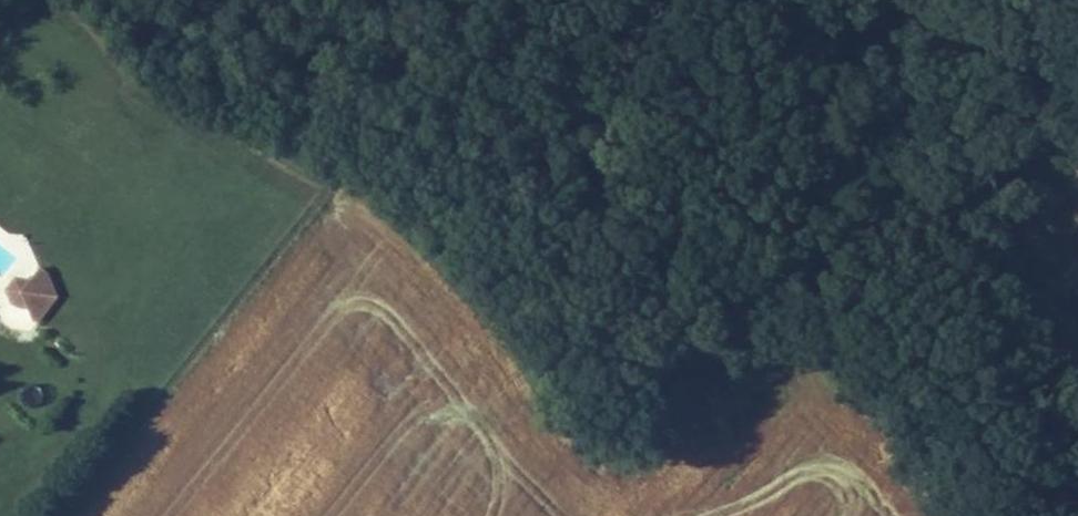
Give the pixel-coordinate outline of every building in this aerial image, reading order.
[(41,327),(59,304),(50,280),(43,275),(32,289),(36,300),(29,310),(35,326),(41,327)] [(36,300),(32,289),(20,286),(11,297),(15,308),(29,310),(36,300)]
